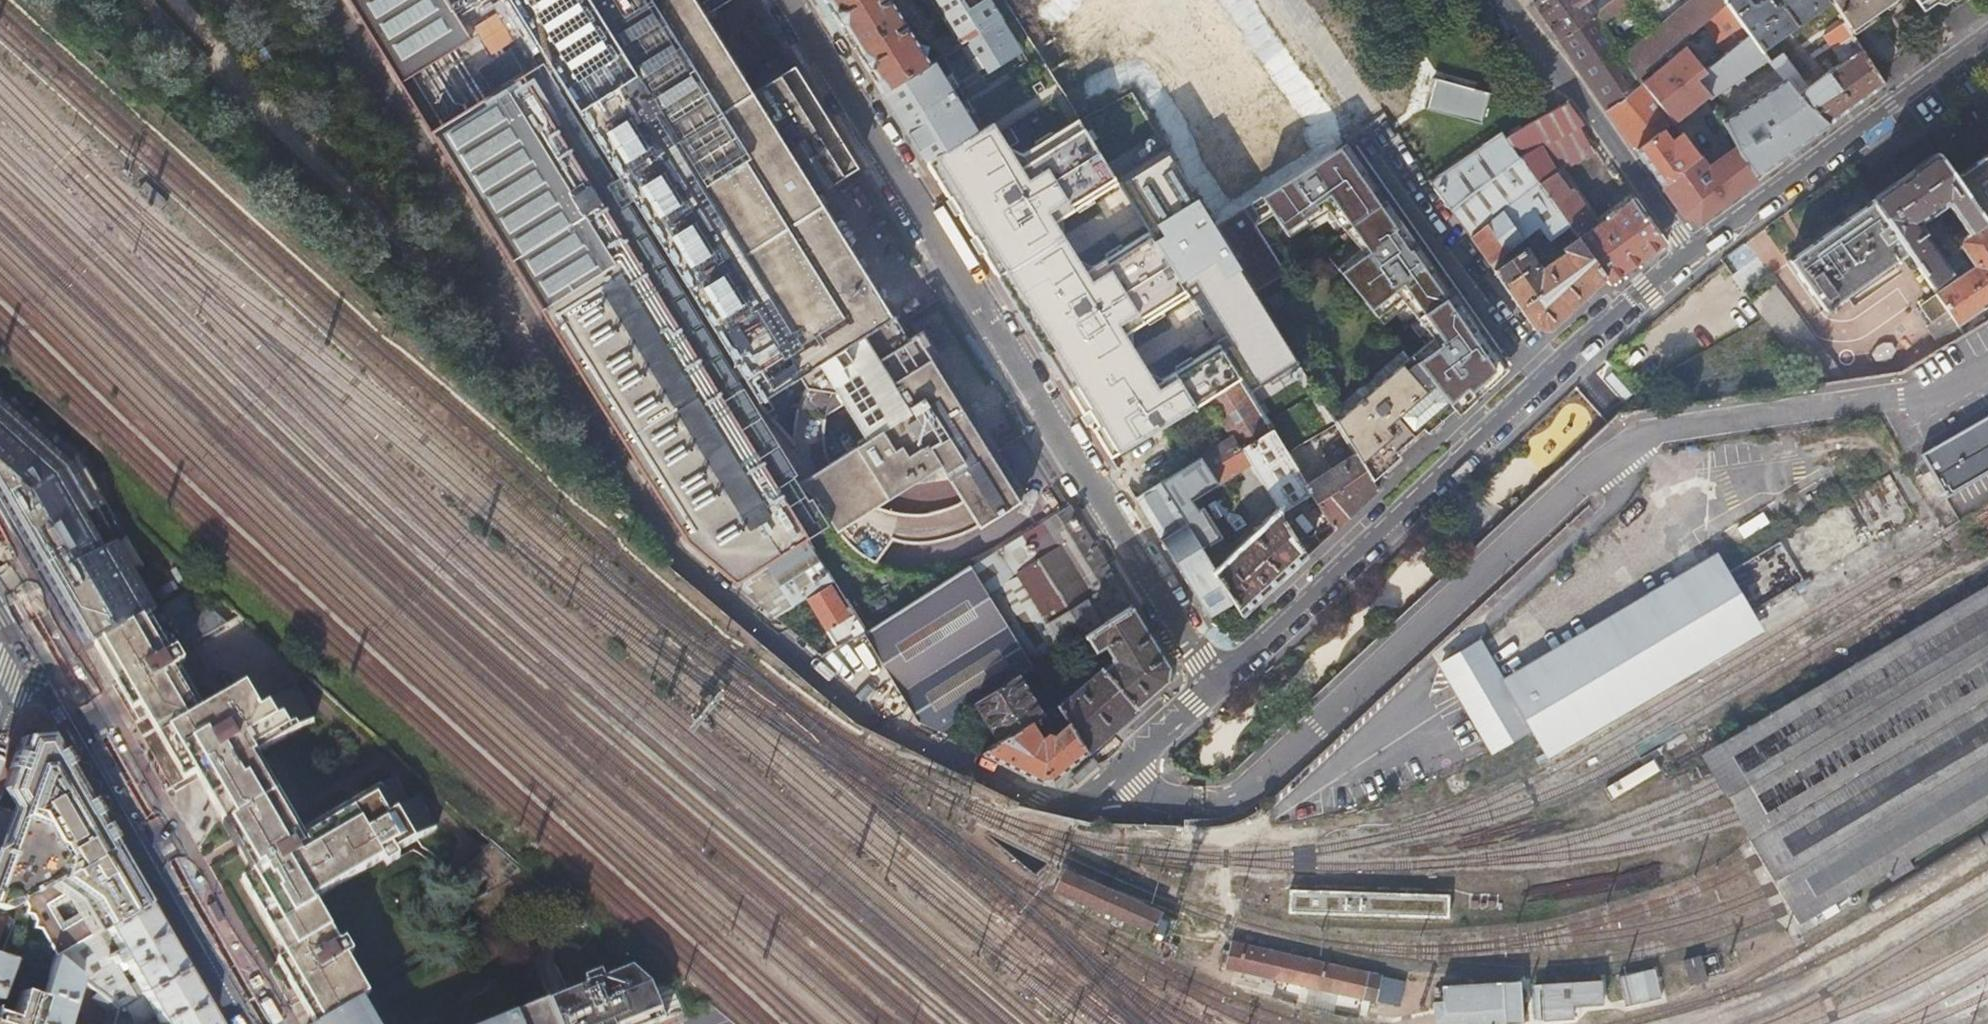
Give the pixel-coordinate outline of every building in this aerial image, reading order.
[(872,190),(809,89),(771,112),(710,13),(704,4),(702,0),(508,0),(757,402),(875,328),(887,346),(875,355),(908,407),(878,426),(875,420),(852,435),(868,460),(880,453),(898,479),(937,455),(954,480),(994,454),(932,353),(920,360),(905,336),(903,337),(829,218),(872,190)] [(704,4),(710,13),(730,0),(710,0),(704,4)] [(883,93),(927,65),(927,64),(929,63),(924,56),(927,47),(917,45),(890,0),(825,0),(883,93)] [(990,0),(931,0),(959,44),(979,32),(1001,19),(990,0)] [(1594,13),(1586,1),(1587,0),(1539,0),(1535,3),(1560,38),(1594,13)] [(1727,1),(1726,0),(1687,0),(1624,53),(1607,30),(1623,19),(1630,4),(1627,0),(1611,0),(1594,13),(1560,38),(1558,40),(1585,78),(1607,110),(1644,82),(1642,80),(1639,76),(1727,1)] [(1762,50),(1828,1),(1827,0),(1760,0),(1756,3),(1749,2),(1748,0),(1726,0),(1727,1),(1750,34),(1762,50)] [(1843,22),(1848,30),(1869,15),(1882,6),(1891,0),(1827,0),(1828,1),(1843,22)] [(1882,6),(1884,9),(1898,0),(1891,0),(1882,6)] [(1923,10),(1936,1),(1938,0),(1917,0),(1923,10)] [(1848,30),(1850,33),(1871,18),(1869,15),(1848,30)] [(1022,51),(1001,19),(979,32),(999,65),(1022,51)] [(1829,125),(1886,83),(1877,72),(1850,33),(1848,30),(1843,22),(1823,37),(1841,63),(1808,87),(1782,53),(1770,61),(1785,80),(1796,95),(1829,125)] [(999,65),(979,32),(959,44),(951,49),(941,56),(956,84),(960,90),(999,65)] [(118,34),(107,39),(111,47),(122,42),(118,34)] [(1742,76),(1768,59),(1762,50),(1750,34),(1705,70),(1695,78),(1708,96),(1710,98),(1735,81),(1739,87),(1746,82),(1742,76)] [(940,38),(932,42),(935,47),(943,42),(940,38)] [(111,47),(107,39),(100,42),(104,51),(111,47)] [(941,56),(951,49),(947,44),(937,51),(941,56)] [(1695,78),(1705,70),(1684,45),(1652,72),(1653,73),(1647,78),(1645,78),(1642,80),(1644,82),(1645,82),(1674,123),(1708,96),(1695,78)] [(927,65),(883,93),(883,94),(926,163),(926,162),(946,150),(947,151),(977,132),(967,115),(973,112),(969,105),(963,109),(950,88),(956,84),(941,56),(929,63),(927,64),(927,65)] [(1757,178),(1829,125),(1796,95),(1785,80),(1723,121),(1738,151),(1757,178)] [(1644,82),(1607,110),(1636,151),(1637,151),(1661,184),(1679,170),(1698,156),(1685,138),(1669,150),(1666,146),(1666,143),(1660,134),(1674,123),(1645,82),(1644,82)] [(1322,399),(1255,291),(1215,227),(1131,90),(1079,121),(1240,378),(1274,433),(1308,408),(1322,399)] [(1075,115),(1063,96),(1054,102),(1066,121),(1075,115)] [(1569,102),(1507,139),(1528,168),(1570,226),(1577,236),(1606,277),(1605,278),(1610,283),(1667,241),(1610,160),(1607,161),(1606,160),(1604,161),(1606,163),(1605,164),(1606,165),(1594,173),(1592,184),(1610,216),(1595,226),(1571,189),(1569,190),(1554,167),(1542,148),(1578,128),(1584,124),(1569,102)] [(997,158),(1047,127),(1035,109),(985,141),(997,158)] [(1075,115),(1066,121),(993,166),(990,163),(987,165),(989,169),(974,178),(971,173),(982,166),(971,148),(952,160),(947,151),(946,150),(926,162),(988,263),(1015,245),(1013,242),(1064,210),(1130,317),(1087,344),(1052,287),(1044,291),(1031,269),(1003,287),(1109,457),(1206,398),(1240,378),(1079,121),(1075,115)] [(1589,147),(1578,128),(1542,148),(1554,167),(1589,147)] [(1503,132),(1430,180),(1454,211),(1490,264),(1540,227),(1551,240),(1570,226),(1528,168),(1507,139),(1503,132)] [(1959,325),(1987,305),(1987,226),(1955,179),(1937,153),(1871,199),(1872,201),(1908,252),(1936,292),(1959,325)] [(1955,179),(1987,226),(1987,155),(1955,179)] [(1908,252),(1872,201),(1789,261),(1826,312),(1828,311),(1831,315),(1835,312),(1832,308),(1908,252)] [(1606,277),(1577,236),(1564,247),(1566,250),(1554,260),(1551,257),(1546,260),(1549,264),(1543,268),(1526,246),(1494,270),(1536,328),(1550,329),(1605,278),(1606,277)] [(1744,284),(1764,270),(1744,242),(1724,257),(1744,284)] [(1779,283),(1757,299),(1772,319),(1784,336),(1806,320),(1779,283)] [(1942,347),(1965,333),(1959,325),(1936,292),(1920,304),(1932,321),(1927,325),(1942,347)] [(1792,351),(1802,365),(1825,347),(1806,320),(1784,336),(1794,349),(1792,351)] [(1441,420),(1455,409),(1411,356),(1336,422),(1342,432),(1355,453),(1371,479),(1382,469),(1385,467),(1378,458),(1431,412),(1439,422),(1441,420)] [(1200,547),(1209,563),(1234,602),(1242,616),(1335,529),(1307,485),(1286,452),(1274,433),(1240,378),(1206,398),(1232,436),(1160,482),(1160,484),(1172,502),(1175,508),(1185,523),(1196,542),(1200,547)] [(37,572),(117,525),(78,458),(72,461),(58,439),(51,443),(38,421),(30,424),(17,401),(10,405),(0,389),(0,507),(24,549),(37,572)] [(1327,407),(1322,399),(1308,408),(1313,416),(1327,407)] [(1321,429),(1335,420),(1327,407),(1313,416),(1321,429)] [(1443,423),(1441,420),(1439,422),(1431,412),(1378,458),(1385,467),(1382,469),(1385,472),(1398,460),(1394,454),(1423,430),(1428,436),(1443,423)] [(1342,432),(1336,422),(1335,420),(1321,429),(1328,441),(1342,432)] [(1931,454),(1956,496),(1987,477),(1987,421),(1931,454)] [(1335,529),(1378,489),(1371,479),(1355,453),(1307,485),(1335,529)] [(1172,502),(1160,484),(1135,500),(1160,539),(1185,523),(1175,508),(1165,514),(1160,505),(1165,502),(1167,505),(1172,502)] [(1085,636),(1132,607),(1108,569),(1068,505),(972,565),(1009,625),(1034,667),(1038,673),(1069,652),(1077,645),(1074,642),(1085,636)] [(1160,539),(1184,578),(1209,563),(1200,547),(1190,553),(1185,544),(1189,541),(1191,545),(1196,542),(1185,523),(1160,539)] [(63,616),(83,651),(155,609),(134,574),(143,569),(117,525),(37,572),(63,616)] [(795,606),(808,598),(831,584),(835,581),(808,538),(769,563),(795,606)] [(1720,556),(1508,680),(1503,683),(1533,733),(1543,750),(1549,760),(1559,754),(1650,701),(1766,633),(1759,621),(1756,616),(1725,565),(1720,556)] [(737,584),(777,617),(795,606),(769,563),(737,584)] [(1184,578),(1205,611),(1218,603),(1222,609),(1234,602),(1209,563),(1184,578)] [(1009,625),(972,565),(900,610),(936,670),(1009,625)] [(83,651),(107,692),(114,689),(127,681),(186,782),(197,776),(200,782),(231,834),(241,828),(251,845),(241,851),(254,875),(243,882),(286,957),(277,962),(294,990),(302,986),(324,1023),(369,997),(347,958),(353,954),(346,941),(339,945),(314,901),(383,861),(386,867),(400,858),(397,853),(436,830),(419,799),(411,804),(397,780),(367,797),(371,804),(358,812),(354,804),(304,832),(296,819),(290,822),(284,813),(291,809),(266,768),(260,771),(256,765),(262,761),(258,754),(315,721),(298,691),(290,696),(275,671),(226,699),(193,643),(241,615),(202,581),(155,609),(83,651)] [(837,646),(864,629),(857,618),(851,622),(848,617),(850,616),(831,584),(808,598),(837,646)] [(1699,758),(1716,787),(1734,817),(1759,860),(1776,887),(1788,907),(1799,925),(1987,812),(1987,587),(1699,758)] [(1104,669),(1136,708),(1167,681),(1169,666),(1132,607),(1085,636),(1096,652),(1107,646),(1112,653),(1113,662),(1104,669)] [(923,724),(942,733),(962,712),(976,703),(1019,676),(1034,667),(1009,625),(936,670),(900,610),(866,632),(923,724)] [(1493,757),(1533,733),(1503,683),(1508,680),(1484,640),(1439,667),(1493,757)] [(1063,714),(1086,752),(1136,708),(1104,669),(1102,667),(1082,684),(1075,675),(1067,681),(1075,690),(1058,705),(1063,714)] [(976,703),(999,742),(1031,722),(1042,715),(1019,676),(976,703)] [(175,796),(200,782),(197,776),(186,782),(127,681),(114,689),(175,796)] [(1054,780),(1086,752),(1063,714),(1049,722),(1048,734),(1041,739),(1031,722),(999,742),(982,753),(1041,782),(1054,780)] [(109,851),(98,834),(91,832),(86,824),(87,819),(88,815),(45,741),(23,739),(12,769),(22,784),(15,803),(4,832),(0,834),(0,914),(1,915),(21,903),(60,880),(109,851)] [(114,861),(109,851),(60,880),(21,903),(24,906),(21,912),(28,915),(31,920),(30,927),(36,929),(53,958),(94,935),(103,929),(141,908),(138,902),(125,880),(118,879),(112,869),(114,861)] [(482,871),(476,903),(489,896),(492,881),(482,871)] [(1171,926),(1164,923),(1167,917),(1067,873),(1059,891),(1166,938),(1171,926)] [(1290,890),(1290,913),(1450,918),(1450,895),(1290,890)] [(144,906),(141,908),(103,929),(115,950),(105,955),(94,935),(53,958),(78,978),(96,993),(115,1009),(122,1005),(132,1000),(112,966),(121,961),(141,995),(182,971),(165,942),(144,906)] [(10,922),(0,915),(0,924),(7,926),(0,945),(0,951),(10,922)] [(1367,974),(1238,940),(1232,965),(1361,999),(1367,974)] [(1710,955),(1694,959),(1701,979),(1703,977),(1715,972),(1710,955)] [(1701,979),(1694,959),(1693,957),(1676,963),(1684,989),(1693,986),(1695,991),(1701,989),(1699,984),(1702,983),(1701,979)] [(53,958),(40,1000),(33,1023),(65,1023),(78,978),(53,958)] [(558,1023),(655,1023),(663,1021),(653,995),(651,990),(628,969),(604,979),(601,971),(584,978),(587,986),(549,1001),(558,1023)] [(182,971),(141,995),(132,1000),(122,1005),(132,1023),(140,1023),(154,1016),(158,1023),(213,1023),(182,971)] [(1616,977),(1610,978),(1617,1009),(1646,1003),(1642,988),(1649,987),(1648,980),(1641,982),(1639,972),(1616,977)] [(1514,982),(1433,986),(1434,1006),(1435,1018),(1497,1015),(1498,1023),(1515,1023),(1514,982)] [(1597,1009),(1596,982),(1534,985),(1534,997),(1528,997),(1528,1009),(1535,1008),(1535,1021),(1573,1019),(1572,1010),(1597,1009)] [(667,990),(653,995),(663,1021),(677,1015),(667,990)] [(17,992),(8,1019),(12,1021),(21,994),(17,992)] [(96,993),(93,997),(109,1011),(105,1023),(111,1023),(115,1009),(96,993)] [(40,1000),(21,994),(12,1021),(8,1019),(2,1018),(0,1023),(33,1023),(40,1000)] [(369,997),(324,1023),(323,1023),(386,1023),(369,997)] [(549,1001),(514,1014),(491,1023),(558,1023),(549,1001)] [(1434,1006),(1424,1007),(1425,1023),(1498,1023),(1497,1015),(1435,1018),(1434,1006)]
